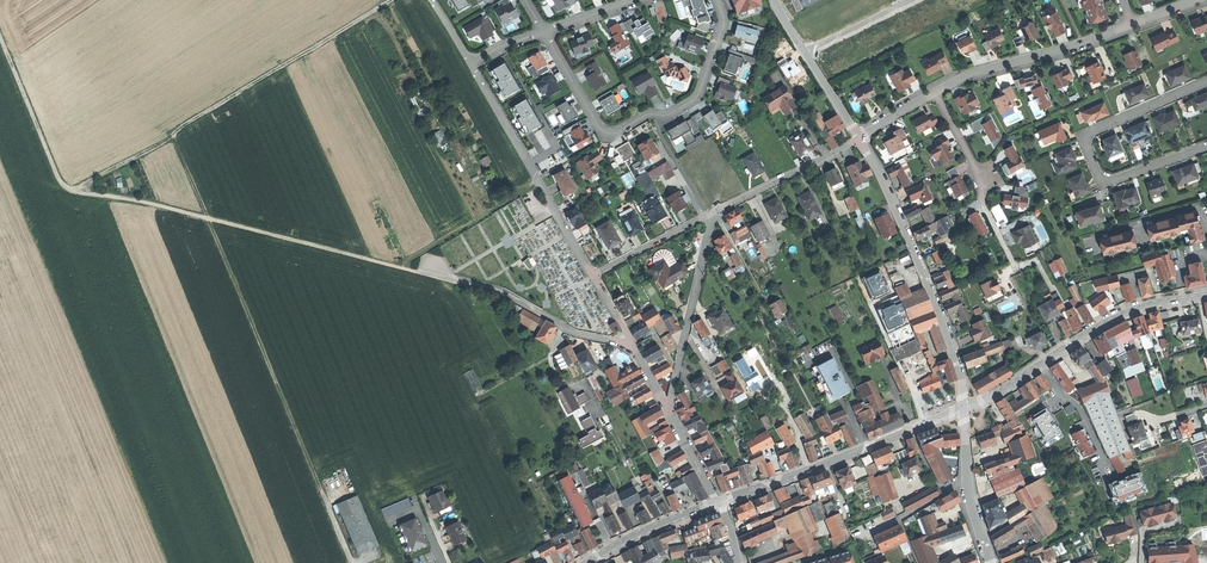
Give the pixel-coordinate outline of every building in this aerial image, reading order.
[(468,7),(464,1),(464,0),(450,0),(458,13),(468,7)] [(478,5),(475,0),(467,0),(470,5),(473,8),(478,5)] [(503,25),(510,20),(511,21),(518,17),(514,10),(513,10),(511,7),(510,5),(511,5),(508,0),(502,0),(497,3),(500,7),(494,11),(498,17),(503,25)] [(575,4),(572,0),(552,0),(555,5),(552,7),(555,13),(559,11),(559,12),(564,9),(565,10),(570,7),(575,4)] [(696,17),(698,23),(697,23),(697,25),(696,29),(707,33),(709,25),(708,23),(710,23),(708,17),(707,13),(705,14),(704,11),(706,11),(704,7),(703,7),(702,4),(703,3),(702,0),(687,0),(684,1),(686,7),(692,5),(694,10),(692,11),(694,18),(696,17)] [(745,12),(754,9),(753,7),(761,5),(759,0),(731,0),(732,2),(733,2),(737,13),(744,10),(745,12)] [(803,7),(800,0),(792,0),(797,11),(804,8),(803,7)] [(1084,2),(1082,3),(1083,7),(1085,8),(1088,18),(1092,16),(1093,21),(1104,18),(1103,16),(1106,15),(1102,0),(1083,0),(1084,2)] [(732,2),(736,15),(745,12),(744,10),(737,13),(733,2),(732,2)] [(549,4),(543,7),(549,17),(554,14),(549,4)] [(745,12),(736,15),(737,18),(738,18),(738,19),(743,20),(764,13),(761,6),(754,9),(745,12)] [(1043,18),(1046,26),(1049,24),(1051,29),(1055,37),(1060,35),(1065,32),(1061,24),(1062,23),(1056,11),(1055,12),(1052,7),(1045,10),(1048,16),(1043,18)] [(463,28),(469,39),(476,35),(479,36),(482,42),(488,38),(487,37),(492,34),(491,33),(496,30),(488,16),(483,19),(482,17),(463,28)] [(1196,34),(1206,30),(1206,16),(1204,17),(1205,20),(1203,20),(1201,21),(1200,18),(1191,21),(1196,34)] [(636,28),(634,24),(633,23),(631,19),(623,24),(627,30),(630,35),(634,32),(632,30),(636,28)] [(643,19),(638,22),(641,27),(646,24),(643,19)] [(1022,35),(1025,41),(1029,39),(1032,37),(1033,39),(1039,35),(1036,30),(1037,28),(1035,28),(1032,22),(1029,21),(1029,24),(1021,28),(1024,34),(1022,35)] [(756,42),(759,28),(738,22),(736,29),(734,36),(756,42)] [(623,23),(618,26),(622,33),(623,33),(627,30),(623,24),(623,23)] [(637,38),(642,36),(641,34),(650,29),(647,24),(646,24),(641,27),(637,30),(636,28),(632,30),(634,32),(637,38)] [(618,26),(617,25),(609,29),(613,37),(612,38),(613,40),(615,44),(613,45),(613,44),(609,47),(614,55),(624,49),(625,50),(630,48),(623,36),(624,35),(623,33),(622,33),(618,26)] [(982,43),(986,50),(992,47),(991,47),(993,46),(996,44),(996,43),(1004,39),(999,28),(985,34),(988,40),(982,43)] [(641,34),(642,36),(643,37),(652,32),(650,29),(641,34)] [(955,36),(963,52),(967,50),(967,52),(969,51),(976,47),(967,30),(955,36)] [(1150,38),(1154,47),(1160,44),(1162,48),(1178,41),(1174,32),(1167,36),(1166,34),(1161,36),(1160,34),(1150,38)] [(593,46),(589,34),(581,37),(581,38),(579,39),(580,40),(575,42),(570,44),(574,55),(580,53),(583,54),(589,52),(587,48),(593,46)] [(689,52),(696,55),(697,53),(699,48),(700,48),(704,37),(696,34),(694,38),(687,36),(683,48),(690,50),(689,52)] [(735,52),(729,50),(726,59),(728,59),(727,62),(728,62),(724,72),(723,74),(732,77),(733,75),(736,68),(737,68),(741,70),(744,61),(747,62),(746,63),(754,66),(756,60),(735,52)] [(1127,53),(1123,55),(1126,59),(1125,61),(1126,65),(1128,65),(1130,69),(1141,64),(1135,51),(1133,52),(1132,50),(1127,53)] [(923,66),(928,74),(937,70),(935,67),(940,65),(939,63),(947,59),(943,51),(927,60),(929,63),(923,66)] [(539,53),(528,59),(532,65),(533,66),(536,72),(537,72),(546,66),(542,59),(539,53)] [(661,69),(662,69),(669,65),(665,58),(657,62),(661,69)] [(1086,67),(1093,83),(1099,80),(1105,77),(1098,62),(1092,65),(1086,67)] [(586,68),(591,76),(598,72),(599,72),(595,63),(586,68)] [(504,64),(490,73),(505,98),(519,90),(513,79),(511,75),(505,65),(504,64)] [(680,70),(679,71),(673,68),(671,64),(669,65),(662,69),(667,78),(671,75),(671,77),(673,79),(676,79),(677,77),(680,82),(681,81),(686,83),(687,79),(689,78),(687,74),(684,69),(680,70)] [(549,71),(546,66),(537,72),(539,76),(542,75),(549,71)] [(1166,74),(1171,86),(1180,82),(1190,78),(1185,66),(1166,74)] [(1057,73),(1050,76),(1053,82),(1055,82),(1057,88),(1063,85),(1065,86),(1067,85),(1068,83),(1066,80),(1072,77),(1068,67),(1060,71),(1060,72),(1057,73)] [(890,75),(895,85),(896,85),(899,91),(905,87),(907,85),(909,84),(908,82),(915,79),(909,70),(903,73),(901,69),(890,75)] [(536,84),(542,95),(545,93),(548,97),(559,91),(554,82),(553,83),(551,80),(553,79),(554,78),(550,70),(549,71),(542,75),(544,80),(536,84)] [(588,81),(594,92),(606,86),(598,72),(591,76),(590,76),(591,79),(588,81)] [(652,80),(649,74),(642,77),(642,76),(631,82),(638,95),(644,92),(649,100),(654,97),(657,95),(652,87),(654,86),(651,81),(652,80)] [(1033,90),(1042,108),(1051,104),(1048,98),(1050,98),(1048,92),(1046,93),(1042,85),(1038,87),(1035,75),(1026,77),(1014,80),(1018,88),(1030,85),(1031,90),(1033,90)] [(714,97),(727,102),(728,98),(732,100),(736,88),(728,85),(730,81),(718,77),(716,86),(720,87),(719,89),(718,92),(716,91),(714,97)] [(1101,84),(1099,80),(1093,83),(1090,84),(1092,88),(1101,84)] [(623,84),(617,87),(619,92),(626,88),(623,84)] [(859,99),(862,104),(869,101),(867,98),(870,97),(876,94),(870,84),(852,93),(855,100),(858,100),(859,99)] [(1125,92),(1130,104),(1140,100),(1149,96),(1144,84),(1125,92)] [(783,85),(764,98),(772,110),(779,105),(785,114),(795,107),(790,99),(791,98),(783,85)] [(994,99),(1001,114),(1009,110),(1008,108),(1012,106),(1015,105),(1012,98),(1015,97),(1011,86),(1002,90),(1004,94),(999,96),(994,99)] [(599,103),(612,95),(610,91),(597,99),(599,103)] [(962,94),(954,98),(958,106),(959,105),(964,114),(976,107),(974,105),(979,103),(973,92),(968,94),(968,93),(965,94),(963,95),(962,94)] [(1196,111),(1206,106),(1206,93),(1199,97),(1191,100),(1196,111)] [(620,109),(612,95),(599,103),(602,107),(607,116),(620,109)] [(826,97),(820,101),(825,108),(830,105),(826,97)] [(1032,106),(1039,103),(1037,98),(1030,101),(1032,106)] [(526,100),(511,109),(526,134),(541,126),(535,115),(532,111),(526,101),(526,100)] [(808,109),(812,116),(816,114),(825,108),(820,101),(808,109)] [(566,102),(557,108),(566,124),(577,117),(571,106),(569,107),(566,102)] [(1082,112),(1086,122),(1094,118),(1095,120),(1101,117),(1109,114),(1104,103),(1082,112)] [(711,130),(720,124),(715,115),(714,116),(711,111),(708,114),(702,117),(704,119),(709,127),(711,130)] [(1153,118),(1160,133),(1180,124),(1174,111),(1165,115),(1165,113),(1159,116),(1153,118)] [(697,129),(701,126),(698,123),(704,119),(702,117),(699,112),(690,118),(691,119),(697,129)] [(720,124),(722,126),(727,122),(720,112),(715,115),(720,124)] [(824,127),(816,114),(812,116),(810,117),(818,131),(824,127)] [(826,127),(825,128),(829,136),(831,135),(844,127),(840,121),(836,114),(823,122),(826,127)] [(912,122),(918,133),(937,123),(933,115),(928,118),(925,120),(922,116),(917,119),(912,122)] [(984,116),(968,125),(973,133),(983,127),(986,130),(984,131),(988,138),(994,147),(1001,137),(991,119),(987,121),(984,116)] [(681,136),(687,146),(689,145),(692,149),(704,141),(701,135),(694,139),(692,135),(698,131),(697,129),(691,119),(685,123),(684,122),(675,127),(666,133),(672,141),(681,136)] [(704,131),(709,127),(704,119),(698,123),(701,126),(704,131)] [(1135,126),(1125,131),(1130,143),(1136,141),(1142,138),(1151,135),(1149,131),(1145,122),(1135,126)] [(1066,138),(1059,123),(1039,132),(1044,145),(1056,140),(1056,139),(1058,138),(1060,137),(1061,140),(1066,138)] [(573,141),(578,150),(583,147),(588,145),(588,144),(592,142),(589,137),(587,138),(585,134),(584,134),(580,127),(570,133),(574,140),(573,141)] [(825,128),(824,127),(818,131),(824,139),(829,136),(825,128)] [(885,142),(891,154),(904,147),(900,140),(905,137),(901,128),(896,131),(893,132),(894,134),(892,135),(894,138),(891,139),(885,142)] [(443,155),(452,152),(443,130),(434,134),(443,155)] [(790,142),(800,156),(806,153),(811,149),(802,134),(797,137),(795,134),(790,137),(792,140),(790,142)] [(1108,158),(1123,151),(1116,134),(1109,137),(1103,140),(1108,151),(1106,152),(1108,158)] [(831,135),(829,136),(824,139),(830,150),(837,146),(831,135)] [(944,136),(934,141),(937,147),(932,150),(933,151),(930,152),(930,154),(932,157),(933,158),(936,156),(941,165),(953,158),(950,153),(948,154),(946,150),(948,149),(946,146),(949,145),(944,136)] [(1143,142),(1142,138),(1136,141),(1137,144),(1138,144),(1142,149),(1144,148),(1145,149),(1146,153),(1153,151),(1148,140),(1143,142)] [(650,140),(638,147),(646,160),(650,158),(653,162),(661,157),(655,148),(650,140)] [(628,142),(616,150),(623,162),(635,155),(628,142)] [(1009,167),(1011,172),(1024,165),(1020,156),(1018,157),(1012,145),(1004,149),(1009,158),(1010,157),(1011,161),(1006,163),(1009,167)] [(1063,172),(1075,167),(1072,159),(1075,158),(1073,153),(1071,148),(1055,155),(1063,172)] [(1126,157),(1123,151),(1108,158),(1111,163),(1126,157)] [(597,152),(588,158),(593,166),(602,160),(597,152)] [(743,160),(753,177),(759,174),(764,170),(754,153),(743,160)] [(489,156),(481,160),(485,168),(493,163),(489,156)] [(587,157),(576,164),(587,180),(588,179),(593,176),(598,173),(593,167),(593,166),(588,158),(587,157)] [(894,162),(896,166),(905,162),(903,157),(894,162)] [(859,162),(847,168),(855,186),(867,181),(866,178),(871,176),(868,170),(866,165),(861,167),(859,162)] [(903,171),(904,173),(910,171),(906,162),(900,165),(903,171)] [(665,163),(658,166),(661,172),(667,182),(674,178),(665,163)] [(1173,171),(1178,185),(1198,178),(1194,164),(1183,168),(1173,171)] [(888,175),(890,178),(898,174),(903,171),(900,165),(887,171),(888,175)] [(658,166),(647,172),(650,178),(661,172),(658,166)] [(955,167),(946,171),(951,180),(950,180),(953,185),(950,187),(953,193),(951,194),(953,199),(962,194),(963,197),(968,194),(963,184),(958,176),(959,176),(955,167)] [(830,171),(825,173),(831,186),(836,184),(842,182),(836,168),(830,171)] [(559,188),(564,197),(576,191),(565,171),(553,177),(559,188)] [(904,173),(903,171),(898,174),(899,177),(898,178),(902,185),(903,188),(909,185),(904,173)] [(635,174),(641,186),(651,180),(650,178),(647,172),(641,175),(639,172),(635,174)] [(1073,191),(1076,197),(1091,191),(1087,183),(1086,184),(1085,181),(1082,174),(1068,180),(1073,191)] [(1151,195),(1165,191),(1161,179),(1154,181),(1148,183),(1151,195)] [(647,196),(653,193),(657,190),(651,180),(641,186),(647,196)] [(909,198),(910,201),(920,197),(923,204),(931,200),(924,184),(911,189),(912,191),(910,193),(907,194),(909,198)] [(1023,186),(1014,185),(1014,191),(1013,195),(1004,194),(1004,195),(1002,195),(1002,202),(1003,202),(1003,203),(1010,204),(1010,206),(1018,207),(1018,205),(1026,206),(1028,190),(1023,190),(1023,186)] [(1129,204),(1139,201),(1135,188),(1125,191),(1121,193),(1120,191),(1113,193),(1118,208),(1129,205),(1129,204)] [(668,197),(676,212),(682,209),(688,206),(686,203),(690,200),(686,194),(683,196),(680,190),(668,197)] [(803,195),(798,198),(808,221),(820,215),(810,192),(803,195)] [(853,196),(845,199),(851,212),(859,208),(853,196)] [(641,202),(652,223),(659,219),(665,215),(656,198),(649,202),(647,199),(641,202)] [(765,204),(774,223),(786,217),(777,198),(770,202),(765,204)] [(619,214),(626,211),(630,208),(629,205),(618,211),(619,214)] [(577,206),(566,213),(570,220),(573,225),(575,224),(577,228),(579,227),(587,223),(577,206)] [(906,215),(907,219),(922,213),(921,211),(918,206),(904,212),(906,215)] [(1093,208),(1087,209),(1091,222),(1103,219),(1099,206),(1093,208)] [(929,207),(921,211),(922,213),(928,226),(934,223),(936,222),(929,207)] [(620,218),(630,236),(637,232),(642,229),(630,208),(626,211),(628,214),(620,218)] [(1080,226),(1091,222),(1087,209),(1081,211),(1076,213),(1080,226)] [(729,213),(725,216),(730,226),(734,224),(737,223),(742,220),(736,210),(729,213)] [(1147,226),(1151,241),(1165,237),(1165,234),(1168,233),(1169,236),(1180,233),(1179,230),(1187,228),(1191,243),(1204,239),(1202,232),(1200,224),(1199,225),(1198,221),(1196,221),(1194,216),(1196,216),(1195,212),(1176,217),(1176,218),(1165,221),(1165,223),(1160,224),(1159,222),(1147,226)] [(979,213),(974,215),(974,216),(971,217),(968,219),(969,222),(970,221),(972,227),(973,226),(974,231),(976,234),(981,232),(982,234),(987,231),(979,213)] [(876,220),(883,238),(896,233),(892,225),(888,215),(876,220)] [(947,216),(942,219),(948,232),(955,229),(952,224),(947,216)] [(942,219),(936,222),(934,223),(936,228),(940,235),(948,232),(942,219)] [(756,224),(750,227),(758,242),(769,236),(762,221),(756,224)] [(596,230),(608,249),(614,246),(619,242),(613,233),(616,232),(610,222),(596,230)] [(591,231),(587,223),(579,227),(583,235),(591,231)] [(936,228),(934,223),(928,226),(927,226),(929,231),(936,228)] [(1020,229),(1011,233),(1016,244),(1020,242),(1023,249),(1037,243),(1029,225),(1020,229)] [(931,234),(929,231),(927,226),(913,234),(915,237),(917,241),(921,239),(922,242),(924,242),(928,241),(927,240),(928,238),(927,236),(931,234)] [(735,232),(738,237),(743,235),(748,232),(745,227),(735,232)] [(1121,249),(1136,245),(1134,240),(1133,235),(1131,230),(1118,234),(1118,236),(1114,237),(1113,235),(1099,239),(1101,245),(1102,250),(1104,254),(1118,250),(1118,249),(1120,248),(1121,249)] [(719,239),(714,241),(718,249),(717,250),(719,255),(720,255),(726,251),(732,248),(725,235),(719,239)] [(770,237),(769,236),(758,242),(760,245),(770,240),(769,238),(770,237)] [(1169,251),(1171,259),(1183,256),(1181,248),(1169,251)] [(653,263),(656,267),(665,262),(668,268),(677,263),(671,253),(666,250),(661,250),(656,253),(653,258),(653,263)] [(932,253),(937,264),(943,261),(939,251),(932,253)] [(1142,256),(1145,267),(1155,263),(1162,261),(1159,251),(1142,256)] [(732,256),(738,266),(742,264),(736,254),(732,256)] [(884,264),(889,277),(915,266),(912,261),(910,254),(884,264)] [(1162,256),(1164,262),(1170,261),(1171,261),(1169,254),(1162,256)] [(529,271),(535,266),(529,258),(523,263),(529,271)] [(1058,275),(1067,271),(1061,258),(1050,263),(1056,276),(1058,275)] [(1155,263),(1157,271),(1164,268),(1162,261),(1155,263)] [(1164,262),(1167,273),(1173,271),(1172,267),(1170,261),(1164,262)] [(672,288),(676,286),(674,283),(676,281),(675,281),(670,271),(668,268),(665,262),(656,267),(650,270),(662,291),(664,292),(666,292),(672,288)] [(677,263),(668,268),(670,271),(680,265),(679,262),(677,263)] [(1196,286),(1206,284),(1201,262),(1188,265),(1190,275),(1184,276),(1186,288),(1196,286)] [(680,265),(670,271),(675,281),(688,274),(683,264),(680,265)] [(745,271),(742,264),(738,266),(733,269),(737,276),(745,271)] [(1165,281),(1168,280),(1164,268),(1157,271),(1159,275),(1161,283),(1165,281)] [(735,277),(731,270),(723,275),(727,282),(735,277)] [(881,270),(862,279),(872,301),(891,292),(881,270)] [(932,276),(934,282),(944,277),(950,275),(948,271),(939,275),(938,273),(932,276)] [(955,286),(950,275),(944,277),(947,285),(946,285),(948,289),(955,286)] [(1104,289),(1120,285),(1118,275),(1102,279),(1104,289)] [(947,285),(944,277),(934,282),(936,285),(937,289),(946,285),(947,285)] [(1147,296),(1152,295),(1148,277),(1138,279),(1142,297),(1147,296)] [(1097,291),(1104,289),(1102,279),(1095,281),(1097,291)] [(995,292),(1000,290),(998,285),(996,285),(994,281),(991,283),(990,281),(985,284),(981,286),(986,298),(996,294),(995,292)] [(1131,300),(1135,299),(1129,283),(1121,286),(1127,302),(1131,300)] [(897,296),(898,298),(910,293),(907,284),(894,288),(897,296)] [(1068,288),(1073,298),(1075,301),(1082,298),(1074,285),(1068,288)] [(958,293),(955,286),(948,289),(949,290),(940,294),(941,297),(942,300),(952,296),(958,293)] [(903,308),(909,321),(932,312),(924,288),(910,293),(898,298),(903,308)] [(960,299),(958,293),(952,296),(954,302),(960,299)] [(1052,299),(1054,302),(1060,298),(1057,293),(1051,296),(1052,299)] [(1094,308),(1095,310),(1097,309),(1100,315),(1104,313),(1107,311),(1105,307),(1111,303),(1104,293),(1097,298),(1097,297),(1096,298),(1096,299),(1090,303),(1092,306),(1093,309),(1094,308)] [(614,300),(616,306),(626,301),(623,295),(614,300)] [(898,298),(897,296),(874,306),(894,349),(916,339),(914,334),(909,321),(903,308),(898,298)] [(1054,302),(1057,309),(1064,306),(1060,298),(1054,302)] [(1072,306),(1073,306),(1077,304),(1075,301),(1073,298),(1069,300),(1072,306)] [(1051,318),(1060,313),(1057,309),(1054,302),(1052,299),(1038,306),(1046,320),(1051,318)] [(620,312),(623,318),(633,312),(632,309),(630,305),(627,300),(626,301),(616,306),(620,312)] [(773,304),(769,306),(777,321),(783,317),(782,315),(786,312),(784,307),(780,301),(780,300),(773,304)] [(947,311),(948,314),(958,310),(962,308),(959,301),(945,307),(947,311)] [(1077,308),(1085,323),(1089,321),(1092,319),(1084,304),(1081,306),(1077,308)] [(836,306),(830,309),(838,327),(845,323),(836,306)] [(1067,317),(1069,316),(1066,311),(1064,306),(1057,309),(1060,313),(1062,312),(1063,312),(1065,318),(1067,317)] [(965,307),(962,308),(958,310),(963,322),(970,319),(965,307)] [(1066,311),(1069,316),(1075,313),(1072,308),(1066,311)] [(641,318),(644,323),(647,327),(652,323),(660,336),(663,334),(658,325),(663,322),(660,318),(655,309),(641,317),(641,318)] [(714,325),(720,335),(733,327),(723,310),(717,313),(715,309),(712,311),(709,312),(711,317),(709,318),(713,325),(714,325)] [(534,331),(537,326),(540,320),(522,310),(517,318),(524,326),(534,331)] [(909,321),(914,334),(918,333),(930,328),(937,325),(932,312),(909,321)] [(1162,329),(1158,312),(1153,313),(1149,315),(1151,322),(1153,331),(1162,329)] [(628,326),(641,318),(641,317),(639,313),(625,322),(628,326)] [(1078,328),(1082,325),(1075,313),(1069,316),(1067,317),(1074,331),(1078,328)] [(670,317),(663,322),(668,331),(669,334),(670,335),(675,333),(680,330),(672,316),(670,317)] [(1139,336),(1148,333),(1142,316),(1137,318),(1133,319),(1137,331),(1139,336)] [(795,317),(789,320),(795,332),(802,329),(795,317)] [(541,327),(542,327),(546,321),(541,318),(540,320),(537,326),(540,328),(541,327)] [(1068,324),(1065,318),(1061,320),(1059,321),(1062,327),(1068,324)] [(697,322),(694,324),(702,338),(702,339),(711,334),(702,319),(697,322)] [(973,338),(975,342),(980,340),(981,342),(987,340),(985,335),(990,333),(984,320),(973,325),(975,329),(976,332),(971,334),(973,338)] [(1188,322),(1180,324),(1181,332),(1182,335),(1187,334),(1187,335),(1190,335),(1200,333),(1197,320),(1188,322)] [(551,324),(546,321),(542,327),(538,335),(549,341),(557,328),(551,324)] [(621,331),(616,322),(609,325),(614,335),(618,332),(621,331)] [(668,331),(663,322),(658,325),(663,334),(664,333),(668,331)] [(1103,334),(1109,345),(1111,349),(1112,350),(1117,347),(1127,341),(1132,338),(1126,322),(1115,328),(1103,334)] [(633,335),(635,339),(649,331),(647,327),(644,323),(631,331),(633,335)] [(1069,334),(1072,332),(1068,324),(1062,327),(1066,336),(1069,334)] [(946,350),(938,329),(931,332),(938,353),(946,350)] [(1032,342),(1036,348),(1041,346),(1046,343),(1041,332),(1030,338),(1032,342)] [(914,334),(916,339),(920,347),(924,345),(918,333),(914,334)] [(678,348),(670,335),(669,334),(665,336),(661,338),(669,353),(674,350),(678,348)] [(714,341),(711,334),(702,339),(702,338),(701,339),(706,348),(711,345),(710,343),(714,341)] [(1108,346),(1109,345),(1103,334),(1093,340),(1099,351),(1101,350),(1103,355),(1108,352),(1111,350),(1108,346)] [(547,345),(549,341),(538,335),(536,339),(547,345)] [(891,351),(896,362),(904,358),(913,354),(922,350),(920,347),(916,339),(894,349),(891,351)] [(1006,356),(1019,350),(1013,339),(1000,344),(1002,350),(1004,349),(1005,354),(1006,356)] [(718,348),(714,341),(710,343),(711,345),(714,350),(718,348)] [(858,351),(864,362),(877,355),(878,357),(884,354),(877,341),(858,351)] [(998,352),(1002,350),(1000,344),(990,347),(993,354),(998,352)] [(1123,348),(1122,345),(1117,347),(1112,350),(1112,351),(1116,357),(1122,353),(1123,348)] [(656,361),(660,367),(664,365),(668,363),(658,346),(650,350),(642,355),(645,360),(647,363),(652,360),(653,363),(656,361)] [(568,366),(578,361),(576,356),(571,347),(561,352),(561,353),(568,366)] [(984,357),(993,354),(990,347),(982,351),(984,357)] [(1085,362),(1089,359),(1081,347),(1075,352),(1070,355),(1078,367),(1082,364),(1085,362)] [(725,359),(718,348),(714,350),(721,362),(724,360),(725,359)] [(1145,370),(1141,361),(1131,365),(1126,351),(1125,352),(1123,348),(1122,353),(1116,357),(1116,358),(1121,355),(1122,357),(1127,366),(1122,369),(1126,377),(1145,370)] [(1136,348),(1126,351),(1131,365),(1141,361),(1136,348)] [(581,354),(576,356),(578,361),(583,369),(585,374),(591,371),(591,370),(596,367),(587,350),(581,354)] [(927,351),(923,353),(929,367),(934,365),(927,351)] [(986,362),(984,357),(982,351),(963,358),(965,364),(967,369),(986,362)] [(561,370),(568,366),(561,353),(555,357),(561,370)] [(930,370),(922,354),(914,358),(922,374),(930,370)] [(873,360),(878,357),(877,355),(864,362),(865,364),(873,360)] [(744,357),(735,363),(752,393),(761,387),(757,381),(761,379),(756,371),(753,372),(744,357)] [(1122,357),(1117,359),(1122,369),(1127,366),(1122,357)] [(833,358),(816,366),(820,375),(824,374),(826,378),(822,379),(819,381),(824,390),(827,388),(830,387),(832,390),(829,392),(834,401),(843,397),(851,392),(833,358)] [(1063,359),(1057,363),(1068,379),(1074,375),(1063,359)] [(1094,366),(1089,359),(1085,362),(1087,365),(1090,369),(1090,368),(1094,366)] [(601,365),(604,371),(612,367),(613,366),(610,360),(601,365)] [(729,368),(724,360),(721,362),(717,364),(722,373),(726,370),(729,368)] [(950,360),(937,364),(939,370),(940,373),(945,372),(946,374),(949,383),(952,382),(956,381),(950,360)] [(1095,366),(1101,375),(1110,369),(1104,360),(1099,364),(1095,366)] [(1050,368),(1066,393),(1075,388),(1068,379),(1057,363),(1053,366),(1050,368)] [(716,376),(722,373),(717,364),(711,367),(716,376)] [(935,373),(939,370),(937,364),(934,365),(929,367),(933,374),(935,373)] [(655,376),(657,380),(662,377),(666,375),(669,373),(664,365),(660,367),(652,372),(655,376)] [(1101,376),(1094,366),(1090,368),(1097,379),(1101,376)] [(622,385),(622,384),(617,376),(612,367),(604,371),(614,389),(622,385)] [(625,372),(629,380),(640,374),(638,371),(636,367),(625,372)] [(903,396),(910,393),(898,367),(891,370),(903,396)] [(474,394),(482,390),(471,370),(463,374),(474,394)] [(975,390),(979,395),(1004,381),(1013,376),(1010,370),(975,390)] [(725,376),(729,384),(736,379),(732,371),(725,376)] [(624,383),(629,380),(625,372),(619,375),(624,383)] [(919,382),(920,385),(931,381),(930,378),(936,375),(935,373),(933,374),(919,382)] [(1046,392),(1051,389),(1041,374),(1038,376),(1035,378),(1042,388),(1045,393),(1046,392)] [(642,378),(640,375),(628,382),(632,389),(645,382),(642,378)] [(920,385),(923,393),(932,390),(940,387),(936,375),(930,378),(931,381),(920,385)] [(593,376),(588,379),(594,390),(599,387),(593,376)] [(691,384),(699,397),(705,394),(707,397),(713,394),(712,393),(707,384),(703,377),(697,381),(691,384)] [(1136,378),(1126,381),(1132,398),(1142,395),(1136,378)] [(744,392),(736,379),(729,384),(730,385),(728,386),(727,385),(721,388),(728,401),(744,392)] [(1035,399),(1041,395),(1038,390),(1032,381),(1028,383),(1026,385),(1035,399)] [(626,392),(632,389),(628,382),(622,385),(626,392)] [(856,388),(862,399),(875,394),(869,382),(856,388)] [(1109,394),(1105,382),(1101,383),(1078,393),(1083,405),(1109,394)] [(711,383),(707,384),(712,393),(716,391),(711,383)] [(621,402),(629,398),(626,392),(622,385),(614,389),(621,402)] [(570,386),(557,393),(568,414),(581,408),(580,406),(590,400),(585,391),(575,397),(570,386)] [(1029,402),(1034,399),(1025,386),(1020,389),(1023,393),(1026,398),(1029,402)] [(599,388),(595,390),(600,402),(604,400),(599,388)] [(648,388),(635,395),(634,396),(637,402),(638,403),(652,396),(650,393),(648,388)] [(613,407),(621,402),(614,389),(606,393),(613,407)] [(635,395),(632,389),(626,392),(629,398),(634,396),(635,395)] [(684,404),(683,408),(691,404),(685,391),(679,395),(681,399),(684,404)] [(912,401),(910,393),(903,396),(907,403),(912,401)] [(873,412),(878,410),(881,409),(877,400),(875,394),(862,399),(862,400),(863,403),(864,405),(869,403),(873,412)] [(1116,413),(1109,394),(1083,405),(1091,422),(1116,413)] [(1030,404),(1029,402),(1026,398),(1024,399),(1021,402),(1018,404),(1021,409),(1030,404)] [(996,404),(1008,423),(1015,418),(1004,399),(1000,401),(996,404)] [(1008,404),(1011,408),(1018,404),(1015,400),(1008,404)] [(648,406),(651,411),(658,407),(655,402),(648,406)] [(862,424),(864,428),(878,423),(873,412),(869,403),(864,405),(863,403),(853,407),(856,415),(858,414),(862,424)] [(691,413),(695,411),(691,404),(683,408),(677,411),(680,417),(683,423),(690,420),(688,417),(693,415),(691,413)] [(1016,417),(1023,412),(1021,409),(1018,404),(1011,408),(1016,417)] [(1071,404),(1064,408),(1068,415),(1074,410),(1071,404)] [(792,420),(796,418),(804,413),(799,405),(787,411),(791,418),(792,420)] [(766,430),(791,418),(787,411),(784,406),(759,418),(766,430)] [(660,411),(658,407),(651,411),(644,414),(649,422),(662,415),(660,411)] [(1040,412),(1033,416),(1033,417),(1032,421),(1045,442),(1049,443),(1050,444),(1062,436),(1060,433),(1061,432),(1057,427),(1056,428),(1052,422),(1054,421),(1048,412),(1047,412),(1045,408),(1045,409),(1040,412)] [(845,411),(828,417),(833,426),(836,425),(845,421),(848,420),(845,411)] [(796,418),(808,438),(814,436),(816,435),(804,413),(796,418)] [(892,430),(903,425),(898,414),(889,418),(886,413),(885,413),(880,416),(882,421),(878,423),(882,434),(892,430)] [(1129,445),(1116,413),(1091,422),(1106,456),(1107,456),(1109,459),(1116,456),(1125,453),(1131,451),(1129,445)] [(1125,416),(1129,427),(1138,423),(1134,413),(1125,416)] [(643,425),(649,422),(644,414),(639,417),(643,425)] [(591,415),(581,421),(588,435),(579,440),(583,447),(603,437),(591,415)] [(834,441),(843,437),(836,425),(833,426),(828,417),(827,415),(816,421),(822,432),(821,432),(823,436),(820,437),(824,445),(828,444),(828,445),(834,441)] [(654,427),(667,419),(664,416),(652,424),(654,427)] [(686,428),(687,431),(696,427),(699,434),(707,431),(699,416),(698,416),(690,420),(683,423),(686,428)] [(649,436),(643,425),(639,417),(631,421),(641,440),(649,436)] [(1012,428),(1017,426),(1020,425),(1015,418),(1008,423),(1012,428)] [(1178,427),(1179,430),(1181,436),(1193,432),(1189,420),(1188,420),(1187,419),(1184,420),(1183,421),(1183,422),(1182,423),(1180,423),(1181,426),(1178,427)] [(650,431),(652,434),(661,429),(668,425),(666,421),(659,424),(660,426),(650,431)] [(845,421),(836,425),(843,437),(846,442),(854,439),(845,421)] [(1140,443),(1142,448),(1151,445),(1147,435),(1144,436),(1142,432),(1143,432),(1141,427),(1140,422),(1138,423),(1129,427),(1127,427),(1133,443),(1139,441),(1140,443)] [(869,440),(882,434),(878,423),(864,428),(869,440)] [(678,443),(668,425),(661,429),(671,447),(678,443)] [(776,429),(787,447),(794,443),(790,436),(784,425),(776,429)] [(994,438),(1001,435),(1001,434),(999,430),(998,426),(991,429),(992,433),(994,438)] [(1004,444),(1022,436),(1017,426),(1012,428),(1005,432),(1001,434),(1001,435),(1004,444)] [(920,446),(938,439),(938,436),(937,428),(925,432),(917,435),(920,446)] [(1084,429),(1072,435),(1077,447),(1078,446),(1083,458),(1094,453),(1090,444),(1092,444),(1090,440),(1088,441),(1084,433),(1085,432),(1084,429)] [(1181,436),(1179,430),(1170,433),(1174,442),(1182,439),(1181,436)] [(694,442),(695,445),(706,440),(709,445),(714,442),(707,431),(699,434),(691,438),(694,442)] [(746,443),(752,455),(773,443),(767,431),(746,443)] [(996,443),(994,438),(992,433),(986,435),(977,438),(979,444),(981,449),(996,443)] [(940,436),(942,447),(959,445),(958,434),(949,435),(940,436)] [(649,435),(649,436),(641,440),(656,467),(659,465),(664,462),(649,435)] [(1030,450),(1024,435),(1022,436),(1010,442),(1015,455),(1030,450)] [(802,440),(805,448),(811,445),(817,443),(814,436),(808,438),(802,440)] [(940,436),(938,436),(938,439),(920,446),(935,474),(946,469),(936,447),(942,447),(940,436)] [(909,439),(906,440),(909,448),(906,449),(909,457),(919,452),(913,437),(909,439)] [(856,445),(854,439),(846,442),(849,448),(853,446),(856,445)] [(1192,445),(1202,476),(1206,474),(1206,440),(1192,445)] [(1133,443),(1129,445),(1131,451),(1133,458),(1136,457),(1132,446),(1140,443),(1139,441),(1133,443)] [(714,443),(709,445),(712,452),(717,450),(714,443)] [(702,457),(710,453),(712,452),(709,445),(699,450),(701,454),(702,457)] [(812,447),(805,449),(811,463),(813,462),(817,461),(812,447)] [(883,466),(881,462),(890,459),(893,458),(888,447),(879,451),(871,454),(878,471),(886,468),(885,466),(883,466)] [(783,451),(785,458),(791,456),(789,448),(783,451)] [(715,460),(722,458),(717,450),(712,452),(710,453),(715,460)] [(1033,458),(1030,450),(1015,455),(985,466),(987,474),(1012,465),(1033,458)] [(671,457),(675,465),(686,458),(684,454),(682,451),(671,457)] [(780,462),(786,460),(785,458),(783,451),(776,453),(780,462)] [(1127,460),(1133,458),(1131,451),(1125,453),(1127,460)] [(748,467),(760,462),(765,461),(762,452),(746,458),(745,458),(747,464),(748,467)] [(786,460),(789,469),(794,468),(799,466),(795,454),(791,456),(785,458),(786,460)] [(879,494),(873,478),(872,475),(878,473),(870,454),(862,458),(869,476),(868,477),(874,496),(879,494)] [(1109,459),(1119,474),(1125,471),(1116,456),(1109,459)] [(921,470),(916,458),(902,464),(904,468),(900,470),(903,476),(906,474),(907,476),(921,470)] [(708,468),(710,471),(715,469),(716,471),(720,469),(722,473),(724,472),(729,470),(725,464),(723,465),(720,459),(706,464),(708,468)] [(769,459),(765,461),(770,476),(774,475),(769,459)] [(770,476),(765,461),(760,462),(764,474),(765,478),(770,476)] [(753,482),(748,467),(747,464),(738,468),(744,485),(749,484),(753,482)] [(681,470),(684,477),(686,476),(694,472),(691,465),(681,470)] [(1014,470),(1012,465),(987,474),(989,480),(990,480),(1014,470)] [(836,474),(843,488),(844,490),(853,486),(852,485),(856,483),(848,467),(844,469),(842,470),(841,469),(835,471),(836,473),(836,474)] [(724,472),(724,474),(725,473),(727,479),(732,477),(739,475),(736,468),(724,472)] [(886,468),(878,473),(872,475),(873,478),(887,473),(886,468)] [(1018,468),(1014,470),(990,480),(993,487),(995,492),(1023,481),(1018,468)] [(583,485),(584,487),(589,484),(581,469),(576,472),(583,485)] [(809,478),(814,491),(831,484),(832,484),(827,471),(817,475),(809,478)] [(640,477),(643,482),(648,480),(648,481),(652,477),(648,472),(644,475),(640,477)] [(707,498),(694,472),(686,476),(689,482),(693,490),(694,493),(699,501),(703,500),(707,498)] [(726,492),(731,490),(727,479),(725,473),(724,474),(716,477),(722,493),(726,492)] [(894,492),(887,473),(873,478),(879,494),(880,496),(880,497),(894,492)] [(1111,484),(1107,485),(1112,499),(1114,498),(1118,500),(1140,492),(1140,491),(1142,488),(1143,487),(1138,473),(1134,475),(1134,474),(1127,476),(1128,478),(1118,482),(1117,481),(1111,483),(1111,484)] [(736,488),(742,486),(739,475),(732,477),(736,488)] [(557,481),(581,528),(583,528),(589,525),(591,524),(588,517),(586,518),(585,516),(587,515),(584,510),(582,511),(581,510),(583,509),(577,496),(575,497),(574,495),(572,491),(571,489),(573,488),(567,476),(557,481)] [(679,488),(686,485),(685,483),(683,478),(670,485),(673,491),(679,488)] [(807,496),(814,493),(814,491),(809,478),(804,480),(801,481),(807,496)] [(1036,481),(1029,485),(1037,501),(1040,506),(1053,498),(1042,478),(1036,481)] [(648,491),(649,494),(654,491),(648,481),(648,480),(643,482),(648,491)] [(612,484),(601,489),(602,492),(607,501),(608,505),(619,499),(617,494),(612,484)] [(835,494),(831,484),(814,491),(814,493),(818,501),(819,500),(833,495),(835,494)] [(634,485),(617,494),(619,499),(623,507),(639,498),(638,496),(634,487),(634,485)] [(634,487),(638,496),(642,494),(643,493),(639,485),(634,487)] [(1034,503),(1037,501),(1029,485),(1025,486),(1025,487),(1034,503)] [(774,491),(779,502),(788,498),(786,493),(783,487),(778,489),(774,491)] [(1025,508),(1034,503),(1025,487),(1016,492),(1024,506),(1025,508)] [(588,495),(590,498),(602,492),(601,489),(588,495)] [(653,501),(658,498),(661,496),(657,489),(654,491),(649,494),(652,500),(653,501)] [(902,504),(906,511),(941,494),(939,490),(932,489),(902,504)] [(431,507),(434,514),(451,507),(448,500),(446,500),(442,491),(428,497),(431,503),(433,507),(431,507)] [(645,500),(646,503),(652,500),(649,494),(648,491),(643,493),(642,494),(645,500)] [(938,506),(941,512),(959,502),(957,497),(955,491),(936,502),(938,506)] [(602,504),(607,501),(602,492),(590,498),(594,508),(602,504)] [(896,498),(894,492),(880,497),(882,503),(896,498)] [(677,510),(681,508),(679,504),(674,494),(670,496),(667,497),(673,511),(677,510)] [(754,501),(758,512),(770,507),(774,506),(769,494),(763,497),(759,498),(760,499),(754,501)] [(834,499),(833,495),(819,500),(821,505),(834,499)] [(368,550),(378,546),(358,496),(337,505),(358,554),(368,550)] [(781,506),(782,509),(785,515),(805,506),(803,502),(801,497),(798,498),(781,506)] [(384,518),(411,507),(408,499),(381,510),(384,518)] [(996,513),(1002,511),(1001,508),(1004,507),(1002,502),(999,503),(998,499),(982,505),(985,514),(987,518),(997,514),(996,513)] [(656,516),(659,515),(652,500),(646,503),(654,518),(656,516)] [(839,512),(833,500),(824,504),(829,516),(839,512)] [(613,515),(608,505),(607,501),(602,504),(604,508),(608,517),(613,515)] [(1010,524),(1040,506),(1037,501),(1034,503),(1025,508),(1024,506),(1006,517),(1009,522),(1010,524)] [(666,514),(670,512),(664,502),(661,504),(658,505),(664,515),(666,514)] [(735,509),(739,520),(749,516),(753,514),(754,514),(750,502),(743,505),(740,506),(741,507),(735,509)] [(1142,519),(1136,520),(1137,526),(1147,524),(1148,526),(1157,524),(1156,522),(1160,521),(1164,520),(1164,522),(1173,519),(1173,517),(1176,516),(1173,503),(1169,504),(1169,502),(1160,505),(1160,506),(1153,508),(1153,507),(1144,509),(1144,510),(1140,511),(1142,519)] [(1044,504),(1034,510),(1049,535),(1059,528),(1044,504)] [(786,515),(794,538),(810,532),(817,530),(807,506),(786,515)] [(893,507),(882,513),(886,520),(897,515),(893,507)] [(782,509),(777,512),(780,518),(781,517),(785,516),(785,515),(782,509)] [(646,523),(651,521),(645,510),(642,511),(636,514),(642,525),(646,523)] [(1034,510),(1023,517),(1026,523),(1038,542),(1049,535),(1034,510)] [(1005,518),(1002,511),(996,513),(997,514),(987,518),(985,519),(988,527),(1005,518)] [(772,514),(772,515),(774,520),(780,518),(777,512),(772,514)] [(695,522),(696,525),(698,531),(703,530),(721,523),(717,513),(705,518),(695,522)] [(850,539),(839,513),(828,518),(839,543),(850,539)] [(919,518),(928,534),(940,530),(938,525),(932,514),(919,518)] [(761,524),(762,525),(773,521),(774,520),(772,515),(760,520),(761,524)] [(629,528),(633,526),(627,516),(621,519),(626,530),(629,528)] [(786,528),(781,517),(780,518),(774,520),(773,521),(773,522),(776,532),(786,528)] [(1006,517),(1005,518),(988,527),(990,533),(1009,522),(1006,517)] [(1026,523),(1023,517),(1010,525),(1014,530),(1026,523)] [(415,518),(399,525),(400,526),(399,527),(401,532),(402,531),(404,535),(403,536),(406,542),(407,542),(408,546),(410,551),(411,551),(411,552),(427,545),(415,518)] [(1112,526),(1103,528),(1107,542),(1108,541),(1109,543),(1120,540),(1121,538),(1126,537),(1126,535),(1130,533),(1139,531),(1137,526),(1136,520),(1135,518),(1126,520),(1127,524),(1113,527),(1112,526)] [(620,529),(615,519),(608,522),(613,533),(616,531),(620,529)] [(451,537),(455,545),(466,540),(458,522),(447,527),(451,537)] [(776,533),(776,532),(773,522),(760,528),(765,538),(776,533)] [(722,523),(710,528),(714,544),(718,543),(717,539),(721,538),(722,541),(728,539),(725,531),(722,523)] [(572,536),(577,534),(576,531),(573,524),(561,530),(564,536),(565,539),(572,536)] [(944,531),(948,541),(964,535),(963,531),(961,524),(944,531)] [(683,533),(685,542),(705,535),(703,530),(698,531),(696,525),(693,526),(694,529),(683,533)] [(1014,530),(1010,525),(991,536),(992,541),(994,546),(1015,533),(1014,530)] [(584,530),(581,532),(590,550),(593,548),(596,546),(588,528),(584,530)] [(744,547),(765,538),(760,528),(740,537),(742,543),(744,547)] [(553,541),(564,536),(561,530),(550,535),(553,541)] [(673,530),(666,533),(669,539),(676,537),(673,530)] [(941,544),(948,541),(944,531),(937,533),(941,544)] [(794,538),(798,549),(801,557),(817,551),(810,532),(794,538)] [(652,539),(658,553),(668,549),(665,541),(669,539),(666,533),(659,536),(652,539)] [(930,548),(941,544),(937,533),(926,538),(930,548)] [(581,542),(577,534),(572,536),(576,545),(581,542)] [(930,548),(926,538),(925,536),(910,541),(920,562),(936,562),(937,562),(930,548)] [(1148,540),(1147,549),(1178,546),(1186,546),(1185,540),(1185,537),(1176,538),(1148,540)] [(1061,542),(1064,547),(1071,543),(1068,538),(1061,542)] [(655,550),(650,539),(645,542),(649,554),(655,550)] [(911,552),(906,541),(901,543),(906,554),(911,552)] [(547,555),(550,554),(556,551),(554,547),(552,542),(537,549),(541,558),(547,555)] [(561,551),(563,550),(562,549),(568,546),(566,542),(561,544),(559,545),(561,551)] [(586,552),(581,542),(576,545),(574,545),(577,550),(579,556),(583,554),(586,552)] [(714,544),(707,547),(710,555),(719,553),(718,552),(714,545),(714,544)] [(721,544),(714,545),(718,552),(724,548),(721,544)] [(730,545),(724,548),(730,558),(734,556),(730,545)] [(1039,545),(1034,548),(1037,554),(1042,551),(1039,545)] [(1193,545),(1186,546),(1187,562),(1197,560),(1193,545)] [(568,546),(562,549),(563,550),(569,562),(571,561),(574,559),(568,546)] [(632,548),(629,550),(635,562),(642,558),(637,546),(632,548)] [(1001,562),(1024,553),(1021,546),(998,556),(1001,562)] [(1148,562),(1173,562),(1179,562),(1178,546),(1147,549),(1148,562)] [(1186,546),(1178,546),(1179,562),(1187,562),(1186,546)] [(1052,547),(1042,551),(1046,559),(1055,555),(1052,547)] [(669,548),(668,549),(658,553),(657,553),(660,558),(670,553),(669,548)] [(718,552),(719,553),(725,562),(730,562),(732,562),(730,558),(724,548),(718,552)] [(1027,551),(1030,557),(1037,554),(1034,548),(1027,551)] [(687,550),(684,551),(685,557),(687,562),(693,562),(696,562),(694,553),(694,549),(687,550)] [(798,549),(783,554),(786,562),(801,557),(798,549)] [(655,550),(649,554),(642,558),(635,562),(636,562),(651,562),(659,558),(655,550)] [(557,553),(556,551),(550,554),(554,562),(562,562),(557,553)] [(628,551),(624,553),(620,555),(624,562),(625,562),(632,560),(628,551)] [(685,557),(684,551),(670,553),(671,559),(685,557)] [(707,551),(694,553),(696,562),(709,561),(707,551)] [(850,552),(840,555),(841,556),(838,557),(836,556),(830,558),(831,561),(828,562),(827,559),(820,560),(819,562),(854,562),(850,552)] [(786,562),(783,554),(759,562),(785,562),(786,562)]
